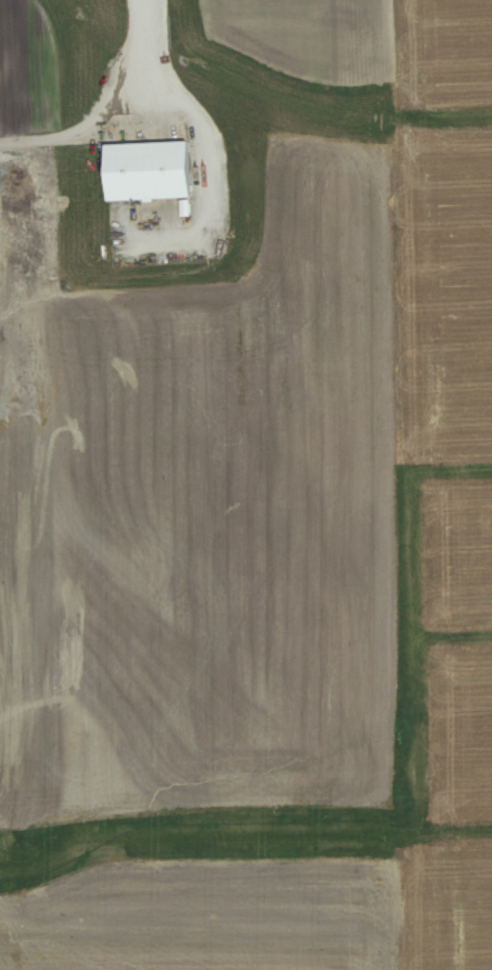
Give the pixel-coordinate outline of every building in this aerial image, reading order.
[(104,143),(106,200),(189,198),(188,141),(104,143)]
